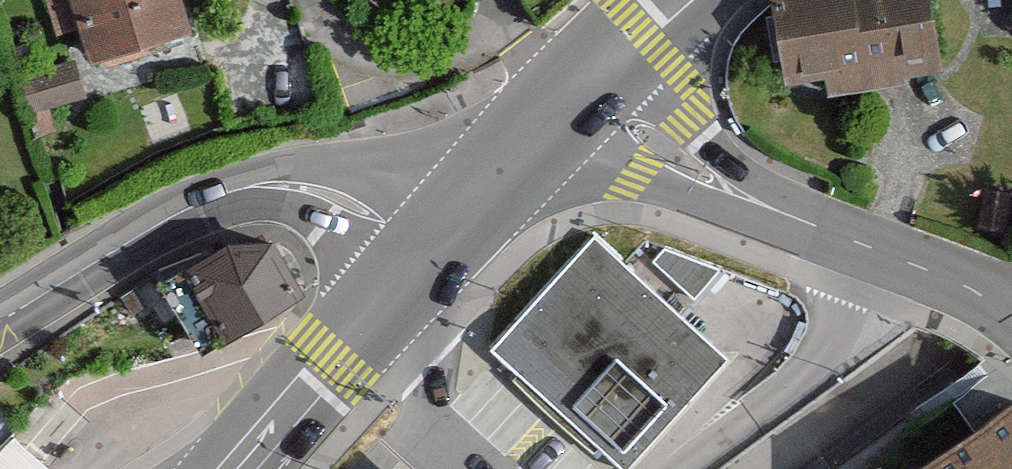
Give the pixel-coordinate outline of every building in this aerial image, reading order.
[(103,56),(200,25),(192,0),(50,0),(59,28),(91,18),(103,56)] [(920,0),(768,0),(782,95),(931,73),(920,0)] [(80,55),(18,77),(32,116),(94,94),(80,55)] [(603,233),(504,345),(645,467),(743,355),(603,233)] [(233,247),(183,277),(220,333),(297,290),(271,245),(233,247)] [(929,468),(1011,468),(1011,415),(929,468)] [(12,441),(0,456),(0,468),(45,468),(12,441)]
